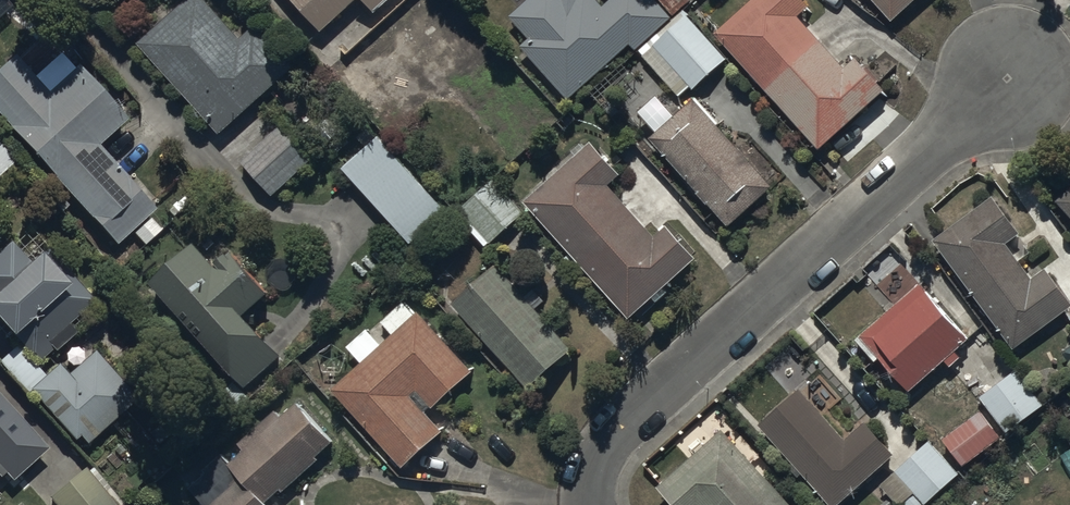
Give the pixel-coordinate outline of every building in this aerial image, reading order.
[(140,44),(222,137),(296,71),(257,26),(242,38),(208,0),(190,0),(140,44)] [(324,33),(361,0),(295,0),(324,33)] [(390,0),(365,0),(376,12),(390,0)] [(630,45),(637,52),(672,18),(655,0),(612,0),(603,8),(596,0),(531,0),(512,18),(532,39),(522,49),(571,101),(630,45)] [(714,35),(751,75),(749,77),(757,86),(759,84),(820,151),(885,91),(879,85),(881,82),(857,56),(844,68),(799,19),(811,8),(804,0),(753,0),(714,35)] [(892,23),(918,0),(872,0),(892,23)] [(683,12),(650,43),(641,51),(644,55),(641,58),(680,99),(691,89),(693,91),(727,59),(683,12)] [(81,68),(50,95),(16,57),(0,71),(0,114),(119,245),(134,231),(147,246),(163,232),(151,219),(159,212),(100,147),(129,121),(81,68)] [(697,97),(650,139),(730,228),(773,189),(717,127),(721,124),(697,97)] [(315,160),(283,126),(243,163),(275,197),(315,160)] [(344,169),(414,244),(448,213),(370,129),(359,138),(367,147),(344,169)] [(655,238),(608,186),(620,175),(592,144),(585,150),(581,145),(572,152),(576,157),(522,206),(574,263),(578,259),(632,319),(653,300),(657,304),(668,294),(664,288),(696,259),(667,227),(655,238)] [(15,167),(0,150),(0,180),(15,167)] [(527,213),(494,178),(454,215),(487,251),(527,213)] [(1057,202),(1069,216),(1069,190),(1057,202)] [(995,196),(934,242),(1016,348),(1042,328),(1049,337),(1057,331),(1051,324),(1069,310),(1069,300),(1062,290),(1069,285),(1060,273),(1053,278),(1045,267),(1032,278),(1008,246),(1024,234),(995,196)] [(13,244),(0,257),(0,319),(1,320),(0,321),(0,332),(6,339),(12,334),(40,363),(54,350),(57,354),(78,334),(73,328),(99,303),(77,280),(71,285),(45,257),(34,266),(13,244)] [(200,245),(154,286),(247,391),(285,357),(251,319),(276,297),(236,253),(223,265),(210,249),(206,253),(200,245)] [(968,340),(900,263),(875,284),(896,308),(861,339),(909,393),(945,361),(953,370),(962,361),(954,353),(968,340)] [(524,296),(496,265),(453,304),(493,348),(486,353),(505,374),(510,369),(530,391),(576,350),(539,310),(547,303),(533,287),(524,296)] [(395,335),(332,391),(403,471),(444,434),(413,399),(419,394),(432,409),(472,373),(420,314),(416,317),(404,304),(384,323),(395,335)] [(89,446),(138,400),(95,353),(72,375),(61,364),(47,377),(20,348),(3,364),(33,397),(35,395),(79,442),(82,439),(89,446)] [(1045,408),(1017,370),(979,397),(1007,435),(1045,408)] [(761,426),(831,504),(841,504),(896,457),(866,423),(846,441),(801,390),(761,426)] [(0,395),(0,468),(14,483),(50,451),(0,395)] [(223,460),(220,457),(185,488),(200,504),(268,504),(267,503),(281,491),(283,493),(319,461),(317,458),(333,444),(297,404),(283,417),(278,411),(223,460)] [(942,438),(963,468),(1002,439),(980,410),(942,438)] [(723,431),(658,489),(672,504),(790,504),(723,431)] [(930,441),(881,487),(898,504),(930,504),(962,476),(930,441)]
